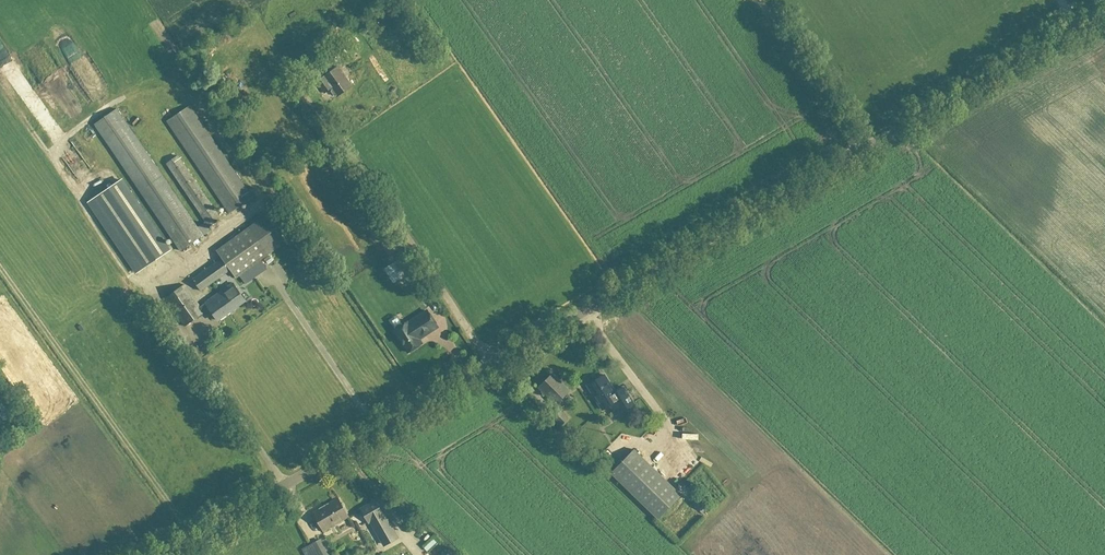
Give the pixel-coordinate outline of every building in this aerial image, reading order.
[(316,37),(327,52),(336,45),(326,30),(316,37)] [(350,39),(340,45),(348,59),(359,52),(350,39)] [(337,67),(327,75),(316,82),(324,94),(330,89),(336,97),(340,94),(351,87),(337,67)] [(229,214),(252,199),(189,107),(167,122),(229,214)] [(204,222),(197,228),(116,109),(94,125),(180,252),(203,236),(211,230),(210,227),(221,220),(178,156),(166,164),(200,215),(204,222)] [(91,144),(84,148),(96,167),(102,163),(91,144)] [(121,182),(89,203),(136,274),(168,253),(121,182)] [(235,279),(285,243),(265,216),(216,252),(221,259),(192,280),(201,292),(230,271),(235,279)] [(229,287),(224,291),(200,308),(203,313),(209,309),(218,321),(236,308),(241,304),(245,301),(233,284),(229,287)] [(204,314),(203,313),(200,308),(184,286),(165,299),(184,327),(204,314)] [(437,327),(427,311),(408,324),(407,323),(394,332),(408,353),(421,344),(418,339),(437,327)] [(192,324),(201,339),(218,330),(209,314),(192,324)] [(569,392),(552,374),(545,382),(542,381),(539,384),(539,387),(538,388),(556,405),(569,392)] [(602,411),(619,400),(604,376),(587,386),(602,411)] [(567,419),(557,409),(551,416),(561,426),(567,419)] [(680,496),(633,450),(611,474),(657,520),(680,496)] [(657,462),(663,455),(658,451),(653,458),(657,462)] [(323,532),(348,517),(337,499),(312,513),(323,532)] [(361,510),(368,523),(370,521),(381,540),(384,546),(397,539),(394,533),(376,502),(361,510)] [(319,541),(309,546),(314,554),(327,554),(319,541)]
